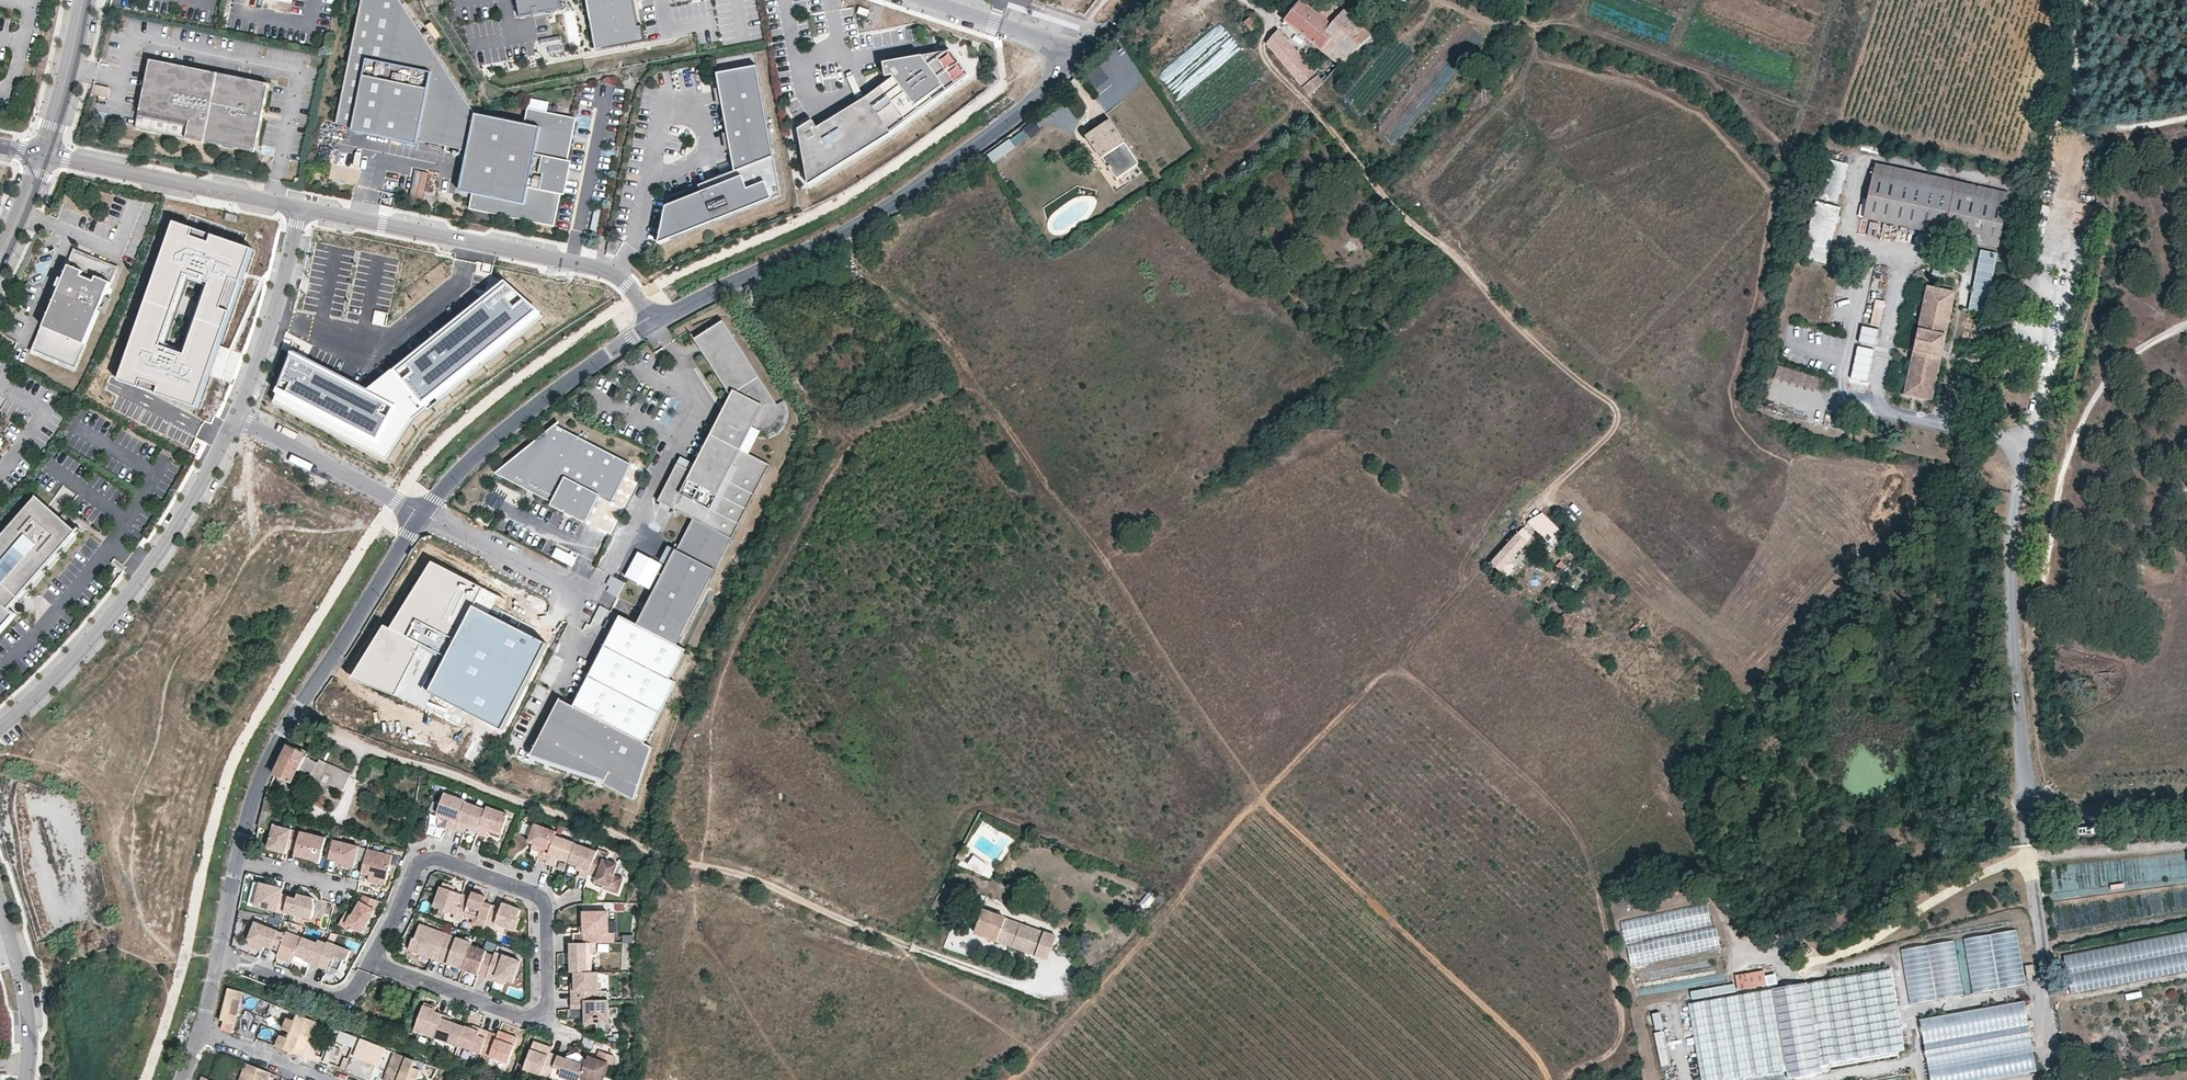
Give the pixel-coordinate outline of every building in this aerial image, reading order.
[(337,125),(353,128),(353,132),(417,145),(418,141),(468,151),(460,192),(473,194),(470,209),(554,226),(564,178),(566,169),(576,119),(527,108),(524,124),(476,115),(400,0),(362,0),(337,125)] [(559,0),(518,0),(521,17),(534,15),(546,12),(561,10),(559,0)] [(597,51),(618,47),(617,43),(642,39),(639,27),(635,0),(587,0),(597,51)] [(1285,21),(1341,65),(1363,43),(1366,46),(1372,40),(1370,37),(1371,36),(1343,10),(1331,0),(1302,0),(1285,21)] [(868,17),(870,11),(860,8),(858,13),(868,17)] [(1261,24),(1253,16),(1245,23),(1253,31),(1260,25),(1261,24)] [(534,25),(535,41),(551,39),(549,24),(534,25)] [(643,26),(639,27),(642,39),(617,43),(618,47),(646,42),(643,26)] [(1322,83),(1278,30),(1267,43),(1310,95),(1322,83)] [(531,39),(519,41),(522,58),(534,56),(531,39)] [(1107,112),(1148,78),(1119,44),(1084,74),(1100,93),(1095,98),(1107,112)] [(813,120),(799,129),(809,185),(893,132),(969,75),(956,57),(949,57),(949,51),(892,61),(894,70),(886,71),(887,76),(893,75),(894,77),(865,99),(818,128),(813,120)] [(198,135),(210,71),(150,59),(136,128),(188,138),(189,133),(198,135)] [(736,171),(669,198),(659,244),(782,196),(758,67),(717,73),(736,171)] [(255,152),(269,83),(210,71),(198,135),(205,136),(204,141),(255,152)] [(93,99),(109,100),(109,87),(94,86),(93,99)] [(572,149),(582,151),(584,143),(585,143),(593,109),(581,107),(572,149)] [(1145,171),(1109,119),(1087,134),(1108,166),(1126,154),(1130,160),(1112,172),(1123,187),(1145,171)] [(1112,172),(1130,160),(1126,154),(1108,166),(1112,172)] [(1816,195),(1837,201),(1848,162),(1826,156),(1816,195)] [(1956,180),(1876,163),(1873,174),(1954,192),(1956,180)] [(421,208),(429,175),(417,172),(409,205),(421,208)] [(1954,192),(1873,174),(1865,216),(1945,234),(1954,192)] [(1956,180),(1954,192),(2008,203),(2010,192),(1956,180)] [(2008,203),(1954,192),(1945,234),(1999,245),(2008,203)] [(1816,201),(1812,216),(1838,224),(1842,207),(1816,201)] [(1391,213),(1385,206),(1378,211),(1384,218),(1391,213)] [(239,216),(226,213),(225,219),(237,222),(239,216)] [(1838,224),(1812,216),(1806,241),(1832,248),(1838,224)] [(251,249),(173,221),(118,375),(197,403),(251,249)] [(1827,266),(1832,248),(1806,241),(1801,259),(1827,266)] [(1981,247),(1967,307),(1983,311),(1997,251),(1981,247)] [(117,269),(76,251),(35,349),(76,367),(117,269)] [(1933,265),(1931,273),(1943,275),(1945,267),(1933,265)] [(549,322),(504,283),(371,389),(424,416),(549,322)] [(1955,292),(1927,286),(1904,394),(1931,399),(1955,292)] [(1879,325),(1882,308),(1873,307),(1871,323),(1879,325)] [(725,321),(696,340),(733,398),(741,410),(725,441),(713,434),(692,472),(678,464),(657,501),(730,541),(770,468),(747,455),(759,432),(763,433),(767,434),(772,432),(777,430),(780,427),(781,424),(783,420),(783,415),(782,410),(779,405),(725,321)] [(1861,324),(1856,344),(1874,348),(1879,328),(1861,324)] [(424,416),(371,389),(300,353),(280,402),(388,457),(424,416)] [(1824,378),(1776,366),(1774,374),(1822,388),(1824,378)] [(725,441),(741,410),(733,398),(713,434),(725,441)] [(610,500),(630,460),(557,422),(496,469),(551,497),(549,501),(583,518),(596,493),(610,500)] [(78,530),(38,495),(0,538),(0,630),(15,612),(10,608),(78,530)] [(492,520),(479,513),(475,520),(488,527),(492,520)] [(1533,518),(1529,522),(1549,542),(1560,531),(1542,514),(1533,518)] [(1523,528),(1491,562),(1506,576),(1512,569),(1506,563),(1525,543),(1532,536),(1523,528)] [(1532,536),(1525,543),(1528,546),(1535,539),(1532,536)] [(665,559),(672,545),(667,543),(660,557),(665,559)] [(552,556),(573,564),(577,555),(555,547),(552,556)] [(717,570),(677,549),(639,625),(680,645),(717,570)] [(475,606),(482,591),(432,563),(392,630),(385,625),(352,679),(425,707),(432,694),(475,606)] [(613,576),(606,589),(617,594),(624,581),(613,576)] [(546,641),(475,606),(432,694),(504,730),(546,641)] [(670,679),(685,649),(639,625),(621,616),(574,706),(555,744),(610,772),(606,779),(604,784),(635,800),(652,747),(645,743),(676,682),(670,679)] [(555,744),(574,706),(560,699),(532,754),(606,779),(610,772),(555,744)] [(287,745),(274,773),(291,782),(299,767),(311,773),(310,775),(342,790),(351,774),(319,759),(317,762),(304,756),(305,753),(287,745)] [(453,830),(463,802),(464,801),(442,793),(435,813),(447,818),(446,821),(444,827),(453,830)] [(477,829),(484,809),(463,802),(453,830),(462,833),(464,828),(465,825),(477,829)] [(499,835),(506,814),(485,806),(484,809),(477,829),(476,832),(475,834),(484,837),(486,830),(487,828),(490,829),(489,831),(499,835)] [(554,835),(555,832),(534,824),(529,838),(532,844),(530,849),(538,852),(537,857),(545,860),(554,835)] [(295,850),(300,831),(273,825),(267,847),(268,849),(285,854),(287,848),(295,850)] [(319,862),(325,837),(300,831),(295,850),(304,852),(303,858),(319,862)] [(568,862),(574,843),(554,835),(545,860),(544,862),(553,865),(556,857),(568,862)] [(353,867),(358,846),(333,839),(329,858),(337,860),(336,862),(353,867)] [(588,874),(596,851),(574,843),(568,862),(568,863),(580,867),(577,875),(586,878),(588,874)] [(615,875),(619,865),(610,861),(612,854),(597,848),(596,851),(588,874),(595,876),(593,884),(617,893),(622,877),(615,875)] [(391,855),(366,849),(360,874),(371,877),(369,882),(383,885),(391,855)] [(461,921),(469,897),(460,894),(460,896),(451,893),(452,891),(454,885),(442,881),(433,906),(454,913),(452,918),(461,921)] [(280,895),(282,890),(261,885),(256,906),(285,913),(288,897),(280,895)] [(485,924),(491,905),(483,902),(481,901),(483,896),(471,892),(469,897),(461,921),(483,929),(485,924)] [(379,899),(364,894),(354,915),(347,912),(342,924),(349,928),(351,925),(365,931),(376,908),(375,908),(379,899)] [(288,897),(285,913),(312,920),(315,907),(313,898),(298,895),(296,899),(288,897)] [(1709,902),(1623,922),(1632,964),(1719,944),(1709,902)] [(520,918),(517,917),(520,909),(501,903),(500,908),(491,905),(485,924),(495,928),(497,924),(515,931),(520,918)] [(1045,931),(1049,917),(1019,906),(1013,920),(984,909),(975,932),(1049,959),(1057,936),(1045,931)] [(607,942),(607,932),(601,932),(601,911),(576,911),(577,932),(573,932),(573,942),(589,942),(607,942)] [(278,933),(279,932),(256,923),(249,941),(249,945),(264,951),(265,947),(272,949),(273,948),(278,933)] [(439,961),(448,935),(417,924),(408,950),(431,959),(439,961)] [(2018,930),(1965,938),(1974,992),(2026,983),(2018,930)] [(303,938),(288,932),(286,936),(280,951),(278,957),(294,963),(294,961),(295,960),(303,938)] [(2076,992),(2186,970),(2186,932),(2069,955),(2076,992)] [(286,936),(278,933),(273,948),(280,951),(286,936)] [(327,943),(304,934),(304,937),(319,943),(317,947),(325,950),(327,943)] [(471,944),(471,943),(448,935),(439,961),(448,965),(452,966),(454,962),(463,965),(471,944)] [(319,943),(304,937),(303,938),(295,960),(305,964),(308,957),(312,959),(311,962),(319,965),(325,950),(317,947),(319,943)] [(1955,940),(1903,951),(1914,1002),(1966,991),(1955,940)] [(325,950),(319,965),(327,968),(332,970),(333,967),(341,970),(345,959),(348,960),(352,949),(328,941),(327,943),(325,950)] [(593,971),(593,952),(589,952),(589,942),(573,942),(570,942),(570,952),(570,972),(574,972),(593,971)] [(485,978),(493,955),(485,953),(486,950),(471,944),(463,965),(462,969),(478,975),(485,978)] [(512,982),(520,961),(494,952),(493,955),(485,978),(494,981),(495,977),(503,979),(512,982)] [(1890,968),(1873,971),(1888,1053),(1905,1050),(1890,968)] [(1764,970),(1736,975),(1739,989),(1766,984),(1777,983),(1775,974),(1765,976),(1764,970)] [(600,999),(599,971),(593,971),(574,972),(574,982),(574,990),(570,990),(571,1000),(585,999),(600,999)] [(1873,971),(1857,974),(1871,1056),(1888,1053),(1873,971)] [(1840,976),(1855,1059),(1871,1056),(1857,974),(1840,976)] [(1840,976),(1823,979),(1838,1062),(1855,1059),(1840,976)] [(1807,982),(1821,1064),(1838,1062),(1823,979),(1807,982)] [(1807,982),(1773,988),(1787,1070),(1789,1078),(1823,1072),(1821,1064),(1807,982)] [(241,1000),(243,991),(228,987),(226,996),(235,998),(241,1000)] [(1755,991),(1770,1073),(1787,1070),(1773,988),(1755,991)] [(2127,999),(2142,996),(2141,990),(2126,993),(2127,999)] [(1755,991),(1739,994),(1753,1076),(1770,1073),(1755,991)] [(1722,997),(1736,1079),(1753,1076),(1739,994),(1722,997)] [(231,1013),(235,998),(226,996),(222,1011),(231,1013)] [(1705,1000),(1719,1079),(1733,1079),(1736,1079),(1722,997),(1705,1000)] [(585,1008),(585,999),(571,1000),(571,1008),(585,1008)] [(609,1022),(609,999),(600,999),(585,999),(585,1008),(585,1023),(609,1022)] [(1923,1018),(1934,1079),(1976,1079),(2041,1068),(2028,999),(1923,1018)] [(1689,1003),(1702,1079),(1719,1079),(1705,1000),(1689,1003)] [(435,1037),(443,1015),(435,1012),(436,1007),(424,1003),(414,1030),(435,1037)] [(1655,1029),(1663,1028),(1660,1010),(1652,1011),(1655,1029)] [(231,1013),(222,1011),(221,1019),(225,1020),(235,1023),(237,1015),(231,1013)] [(317,1021),(297,1014),(295,1020),(287,1017),(283,1029),(290,1032),(288,1037),(280,1034),(276,1046),(293,1053),(303,1056),(317,1021)] [(458,1045),(464,1027),(450,1022),(452,1018),(443,1015),(435,1037),(458,1045)] [(481,1054),(481,1053),(489,1031),(481,1028),(480,1031),(471,1028),(465,1026),(464,1027),(458,1045),(481,1054)] [(330,1043),(327,1042),(322,1060),(342,1065),(350,1032),(334,1028),(330,1043)] [(508,1063),(517,1037),(507,1033),(506,1037),(497,1034),(489,1031),(481,1053),(508,1063)] [(550,1077),(557,1055),(550,1052),(540,1049),(541,1044),(534,1041),(524,1068),(550,1077)] [(550,1052),(552,1047),(541,1044),(540,1049),(550,1052)] [(609,1064),(612,1065),(613,1060),(613,1056),(599,1051),(596,1059),(587,1056),(586,1060),(580,1077),(590,1079),(603,1079),(609,1064)] [(586,1060),(579,1053),(576,1052),(567,1055),(566,1058),(558,1055),(557,1055),(550,1077),(558,1079),(559,1079),(561,1074),(577,1079),(579,1079),(580,1077),(586,1060)] [(416,1061),(396,1053),(396,1055),(386,1079),(408,1079),(409,1079),(411,1079),(417,1079),(421,1070),(413,1067),(416,1061)] [(396,1055),(393,1054),(383,1079),(386,1079),(396,1055)] [(246,1062),(240,1078),(244,1079),(262,1079),(263,1079),(265,1079),(269,1079),(272,1072),(262,1068),(246,1062)] [(2082,1079),(2093,1077),(2091,1071),(2081,1074),(2082,1079)]
